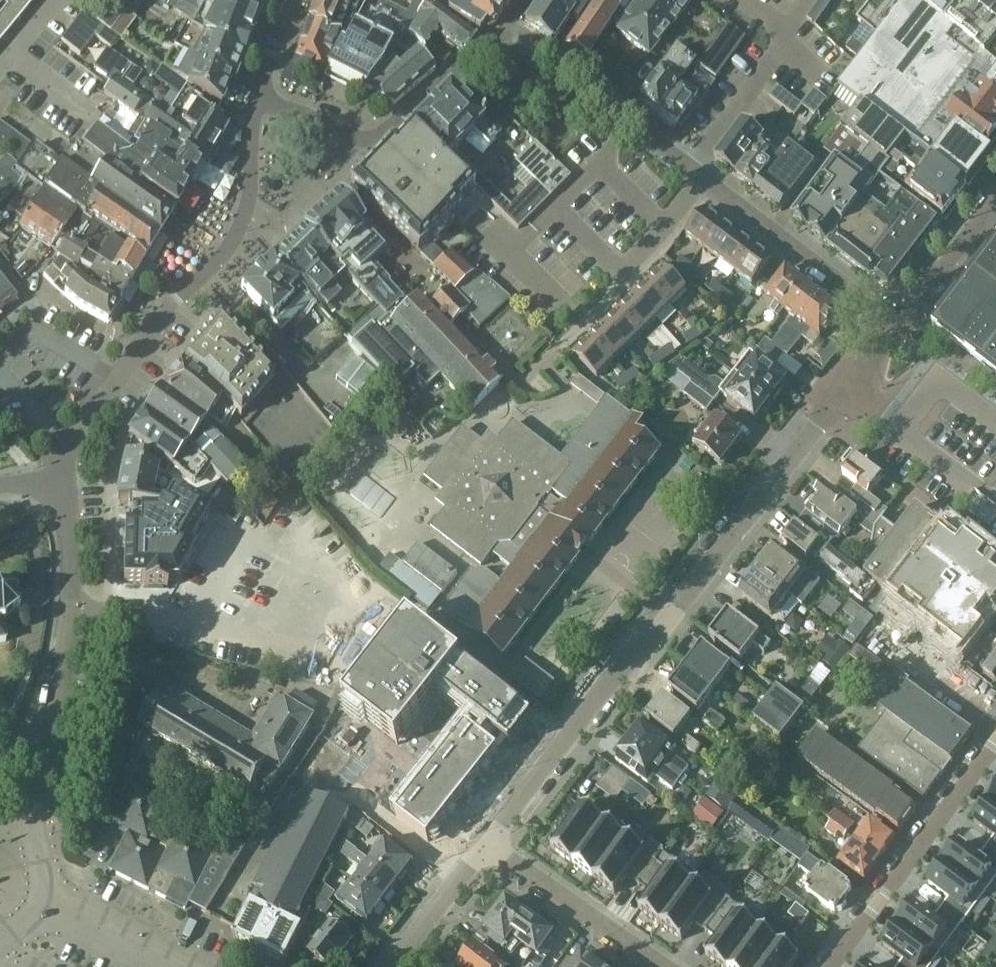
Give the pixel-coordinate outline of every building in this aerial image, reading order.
[(26,11),(13,0),(12,0),(0,0),(8,6),(0,16),(0,21),(10,30),(26,11)] [(34,0),(13,0),(26,11),(34,0)] [(91,17),(111,32),(126,11),(121,8),(115,4),(117,2),(114,0),(103,0),(91,17)] [(117,2),(115,4),(121,8),(128,0),(114,0),(117,2)] [(145,0),(128,0),(121,8),(126,11),(127,10),(133,15),(145,0)] [(259,16),(232,0),(177,0),(173,7),(209,26),(206,31),(216,36),(218,32),(240,44),(243,38),(246,36),(251,37),(259,16)] [(259,15),(266,0),(236,0),(259,15)] [(309,20),(330,30),(333,22),(334,22),(336,18),(345,22),(351,25),(361,0),(318,0),(309,20)] [(412,3),(400,26),(402,27),(408,30),(417,15),(426,0),(407,0),(412,3)] [(439,6),(438,5),(432,1),(430,0),(426,0),(417,15),(408,30),(407,32),(424,48),(437,32),(457,50),(454,53),(458,56),(460,53),(462,54),(476,38),(439,6)] [(480,32),(487,24),(493,28),(511,0),(449,0),(452,2),(447,11),(480,32)] [(551,45),(570,19),(575,23),(586,8),(575,0),(541,0),(523,24),(551,45)] [(615,20),(619,15),(611,9),(620,0),(596,0),(593,4),(597,7),(565,51),(585,60),(615,20)] [(621,25),(617,31),(649,56),(693,0),(642,0),(638,5),(631,0),(620,0),(611,9),(619,15),(615,20),(621,25)] [(808,21),(816,26),(834,0),(822,0),(808,21)] [(986,166),(994,156),(945,118),(960,99),(964,102),(982,80),(991,86),(995,79),(995,59),(989,53),(950,21),(933,7),(924,0),(903,0),(877,36),(865,52),(861,56),(857,63),(839,86),(863,105),(888,123),(909,139),(933,156),(973,184),(975,181),(986,166)] [(856,20),(864,26),(846,48),(857,57),(874,34),(877,36),(903,0),(871,0),(856,20)] [(933,7),(950,21),(967,0),(939,0),(933,7)] [(950,21),(989,53),(991,50),(995,45),(995,0),(967,0),(950,21)] [(326,71),(345,80),(354,63),(358,65),(389,6),(380,2),(375,13),(363,7),(342,47),(339,45),(326,71)] [(396,9),(389,6),(358,65),(354,63),(345,80),(363,90),(391,59),(388,56),(402,27),(400,26),(391,21),(396,9)] [(94,36),(101,27),(83,12),(75,22),(94,36)] [(322,69),(323,69),(339,35),(345,22),(336,18),(334,22),(333,22),(330,30),(309,20),(293,57),(289,66),(290,67),(318,78),(322,69)] [(0,21),(0,42),(10,30),(0,21)] [(174,48),(190,56),(230,80),(229,82),(233,84),(243,57),(239,55),(240,44),(218,32),(216,36),(206,31),(189,21),(174,48)] [(87,46),(94,36),(75,22),(68,32),(87,46)] [(110,48),(117,39),(101,27),(94,36),(110,48)] [(79,55),(87,46),(68,32),(61,41),(79,55)] [(391,59),(363,90),(391,109),(433,70),(420,54),(424,48),(407,32),(398,46),(403,52),(408,46),(417,54),(399,68),(391,59)] [(167,73),(178,79),(186,84),(186,85),(186,86),(220,104),(221,104),(222,102),(227,103),(230,95),(226,90),(229,82),(230,80),(190,56),(174,48),(173,50),(178,53),(168,72),(167,73)] [(676,50),(639,100),(675,127),(676,126),(680,129),(716,79),(716,78),(696,65),(688,59),(676,50)] [(705,53),(696,65),(716,78),(724,67),(705,53)] [(169,115),(154,105),(144,98),(143,99),(131,91),(143,73),(125,61),(103,94),(109,98),(138,118),(144,122),(203,162),(205,163),(226,125),(214,117),(220,104),(186,86),(180,97),(169,115)] [(155,79),(180,97),(186,86),(186,85),(186,84),(178,79),(167,73),(168,72),(162,69),(155,79)] [(994,156),(987,145),(988,143),(990,144),(995,137),(995,90),(991,86),(982,80),(964,102),(960,99),(945,118),(994,156)] [(771,98),(783,107),(796,117),(804,107),(779,87),(771,98)] [(450,92),(413,128),(448,161),(457,170),(463,175),(496,206),(503,214),(502,215),(518,230),(550,197),(570,177),(556,163),(534,142),(514,163),(534,183),(511,206),(455,153),(474,133),(490,149),(502,136),(485,120),(483,123),(450,92)] [(888,123),(863,105),(843,131),(871,152),(855,173),(854,174),(875,190),(885,178),(893,167),(889,165),(898,153),(909,139),(888,123)] [(191,183),(203,162),(144,122),(138,118),(127,138),(124,135),(140,149),(191,183)] [(176,208),(191,183),(140,149),(124,135),(103,119),(95,131),(83,148),(138,188),(141,184),(176,208)] [(0,122),(0,143),(21,159),(31,146),(0,122)] [(763,144),(767,138),(745,122),(716,160),(737,176),(762,144),(763,144)] [(448,161),(413,128),(400,141),(399,140),(391,148),(388,146),(387,147),(388,148),(349,186),(349,185),(348,187),(414,253),(455,212),(452,210),(471,191),(459,179),(463,175),(457,170),(448,161)] [(762,144),(737,176),(757,192),(789,151),(769,136),(767,138),(763,144),(762,144)] [(973,184),(933,156),(909,139),(898,153),(961,200),(973,184)] [(73,143),(59,163),(161,235),(174,212),(138,188),(73,143)] [(6,209),(22,222),(45,190),(61,201),(77,212),(146,261),(161,235),(59,163),(35,147),(16,173),(27,181),(6,209)] [(790,150),(758,192),(757,193),(781,212),(815,169),(790,150)] [(912,196),(916,191),(949,215),(961,200),(898,153),(889,165),(893,167),(885,178),(910,197),(911,195),(912,196)] [(6,157),(0,164),(0,189),(9,197),(21,182),(10,172),(16,165),(6,157)] [(837,160),(792,220),(829,249),(858,211),(859,212),(875,190),(854,174),(855,173),(837,160)] [(913,220),(914,220),(924,207),(912,197),(912,196),(911,195),(910,197),(885,178),(875,190),(859,212),(858,211),(829,249),(871,282),(878,280),(879,281),(895,259),(885,251),(905,224),(908,227),(913,220)] [(9,197),(0,189),(0,206),(9,197)] [(19,225),(35,237),(61,201),(45,190),(22,222),(19,225)] [(389,246),(341,194),(322,210),(345,234),(370,264),(372,262),(389,246)] [(59,237),(61,234),(77,212),(61,201),(35,237),(50,247),(59,237)] [(895,259),(879,281),(886,287),(893,286),(943,221),(924,207),(914,220),(913,220),(908,227),(905,224),(885,251),(895,259)] [(370,264),(345,234),(322,210),(304,227),(336,261),(335,262),(344,271),(378,308),(385,316),(391,321),(409,304),(405,300),(389,283),(391,282),(372,262),(370,264)] [(704,250),(724,223),(707,211),(687,238),(704,250)] [(67,260),(78,267),(85,256),(115,277),(118,272),(133,282),(146,261),(77,212),(61,234),(69,239),(57,256),(66,262),(67,260)] [(724,223),(704,250),(720,263),(741,235),(724,223)] [(340,294),(331,284),(344,271),(335,262),(336,261),(304,227),(272,258),(298,285),(317,304),(323,311),(340,294)] [(741,235),(720,263),(736,275),(757,248),(741,235)] [(932,326),(995,374),(995,243),(932,326)] [(447,257),(433,244),(422,254),(436,267),(447,257)] [(757,248),(736,275),(753,287),(774,260),(757,248)] [(426,389),(440,375),(472,410),(503,381),(477,354),(474,357),(448,329),(467,312),(477,324),(506,297),(477,273),(455,249),(447,257),(436,267),(434,269),(451,287),(428,309),(417,297),(409,304),(391,321),(385,316),(378,308),(347,337),(352,343),(394,389),(412,373),(426,389)] [(84,276),(81,279),(88,285),(120,303),(133,282),(118,272),(115,277),(85,256),(78,267),(91,276),(88,279),(84,276)] [(675,264),(687,273),(693,265),(681,256),(675,264)] [(310,310),(317,304),(298,285),(272,258),(242,288),(281,331),(306,306),(310,310)] [(108,324),(120,303),(88,285),(81,279),(68,267),(57,260),(43,275),(53,284),(57,279),(59,282),(63,278),(71,286),(63,295),(78,307),(108,324)] [(687,273),(696,280),(702,272),(693,265),(687,273)] [(671,308),(687,293),(663,268),(648,283),(671,308)] [(804,283),(786,269),(749,317),(756,323),(766,310),(767,311),(769,310),(778,317),(784,310),(804,283)] [(0,276),(0,312),(17,298),(0,276)] [(720,297),(725,290),(713,281),(708,288),(720,297)] [(648,283),(633,297),(656,322),(671,308),(648,283)] [(823,297),(804,283),(784,310),(793,317),(777,338),(786,344),(823,297)] [(725,290),(720,297),(728,304),(734,296),(725,290)] [(633,297),(618,311),(642,336),(656,322),(633,297)] [(841,311),(823,297),(786,344),(793,349),(802,337),(814,346),(841,311)] [(618,311),(603,325),(627,350),(642,336),(618,311)] [(234,410),(240,418),(274,380),(220,318),(182,362),(203,377),(222,399),(234,410)] [(694,329),(700,337),(710,330),(705,322),(694,329)] [(603,325),(589,339),(613,364),(627,350),(603,325)] [(649,340),(660,353),(659,354),(666,361),(676,354),(675,352),(682,348),(663,326),(649,340)] [(736,374),(771,401),(772,400),(775,402),(782,393),(779,390),(786,381),(772,371),(777,363),(763,352),(761,356),(739,339),(724,328),(699,344),(707,350),(724,339),(734,347),(731,350),(746,362),(736,374)] [(700,337),(694,329),(683,336),(689,345),(700,337)] [(772,344),(781,351),(786,344),(777,338),(772,344)] [(597,378),(613,364),(589,339),(574,353),(597,378)] [(759,349),(763,352),(777,363),(785,354),(781,351),(772,344),(772,345),(766,340),(759,349)] [(649,360),(654,368),(666,361),(659,354),(649,360)] [(695,388),(715,402),(721,395),(755,421),(762,413),(765,415),(771,406),(769,404),(771,401),(736,374),(727,386),(717,378),(710,379),(682,358),(669,368),(691,384),(695,388)] [(164,386),(208,418),(221,427),(234,410),(222,399),(203,377),(182,362),(181,363),(164,386)] [(631,384),(641,377),(636,369),(625,376),(631,384)] [(614,383),(620,391),(631,384),(625,376),(614,383)] [(579,378),(571,387),(598,408),(605,398),(579,378)] [(684,393),(707,412),(715,402),(695,388),(691,384),(684,393)] [(205,423),(161,391),(145,414),(188,446),(188,447),(226,486),(246,468),(205,423)] [(443,611),(504,657),(658,454),(635,436),(642,426),(608,400),(562,460),(513,424),(498,444),(484,446),(463,430),(426,479),(446,494),(448,509),(432,530),(482,568),(492,554),(512,569),(500,584),(482,570),(473,571),(443,611)] [(172,468),(188,447),(188,446),(145,414),(129,436),(172,468)] [(725,461),(742,439),(713,417),(702,431),(706,434),(696,446),(717,462),(715,463),(722,469),(727,462),(725,461)] [(843,463),(849,468),(843,476),(861,489),(855,497),(860,501),(853,511),(859,515),(859,516),(876,529),(882,520),(883,521),(887,516),(885,515),(888,510),(884,507),(870,496),(884,477),(858,457),(851,452),(843,463)] [(119,498),(128,501),(159,508),(163,511),(170,499),(152,496),(157,469),(143,465),(145,459),(128,454),(123,469),(119,498)] [(195,484),(185,497),(210,511),(225,486),(217,477),(207,491),(195,484)] [(811,515),(801,526),(828,547),(832,542),(833,542),(838,540),(839,541),(851,525),(857,529),(859,526),(873,537),(872,540),(873,541),(876,529),(859,516),(858,517),(824,490),(807,512),(811,515)] [(184,559),(211,511),(210,511),(185,497),(175,491),(170,499),(163,511),(159,508),(128,501),(127,526),(125,526),(123,582),(143,583),(142,588),(166,589),(167,583),(176,584),(188,561),(184,559)] [(239,501),(231,512),(240,518),(240,517),(246,508),(239,501)] [(876,529),(873,541),(874,543),(874,545),(857,568),(877,583),(876,585),(894,599),(945,529),(944,528),(917,508),(898,532),(883,521),(882,520),(876,529)] [(811,555),(822,563),(832,550),(828,547),(801,526),(798,524),(784,542),(807,560),(811,555)] [(945,529),(894,599),(886,610),(896,617),(891,624),(904,633),(913,620),(922,626),(917,633),(947,655),(943,662),(959,673),(977,650),(995,623),(995,567),(945,529)] [(458,574),(419,544),(404,563),(441,592),(443,593),(458,574)] [(832,550),(822,563),(854,588),(851,592),(863,601),(876,585),(877,583),(857,568),(832,550)] [(777,551),(759,575),(789,598),(790,596),(807,574),(777,551)] [(441,592),(404,563),(403,565),(388,554),(375,571),(427,611),(441,592)] [(742,597),(772,620),(774,621),(777,623),(785,622),(789,619),(800,604),(790,596),(789,598),(759,575),(742,597)] [(825,596),(833,586),(821,577),(813,587),(825,596)] [(6,640),(3,622),(4,622),(4,619),(17,610),(19,611),(20,608),(16,606),(14,592),(17,589),(16,588),(13,590),(0,586),(0,641),(6,640)] [(884,607),(891,598),(882,592),(876,601),(884,607)] [(857,618),(846,634),(856,640),(873,613),(851,600),(844,610),(857,618)] [(765,655),(773,646),(730,613),(711,638),(742,662),(754,647),(765,655)] [(532,718),(461,663),(408,621),(344,704),(397,745),(439,692),(510,747),(532,718)] [(977,650),(994,662),(985,675),(995,683),(995,623),(977,650)] [(837,644),(833,641),(821,657),(825,659),(823,662),(835,671),(851,651),(839,641),(837,644)] [(859,752),(924,800),(973,734),(908,687),(910,685),(858,647),(851,658),(884,682),(870,702),(887,715),(859,752)] [(703,648),(686,669),(716,692),(733,670),(703,648)] [(513,674),(539,699),(556,681),(530,657),(513,674)] [(819,666),(793,701),(792,701),(804,710),(830,674),(819,666)] [(699,714),(716,692),(686,669),(670,691),(699,714)] [(312,716),(318,705),(297,692),(290,703),(287,701),(286,702),(277,697),(253,737),(175,690),(167,702),(158,696),(140,725),(252,793),(259,782),(271,789),(280,773),(282,774),(315,718),(312,716)] [(791,731),(805,712),(803,711),(804,710),(792,701),(793,701),(790,699),(789,699),(777,690),(755,721),(781,740),(789,730),(791,731)] [(675,739),(691,718),(664,698),(648,719),(675,739)] [(718,732),(725,722),(711,711),(703,721),(718,732)] [(631,741),(684,783),(687,779),(684,777),(689,770),(671,756),(677,747),(645,722),(631,741)] [(428,842),(497,752),(465,728),(396,817),(428,842)] [(919,808),(818,733),(818,734),(799,759),(900,833),(919,808)] [(701,746),(688,736),(682,744),(695,754),(701,746)] [(684,783),(631,741),(616,760),(648,785),(655,777),(673,791),(679,784),(682,786),(684,783)] [(586,773),(599,782),(612,763),(599,754),(586,773)] [(597,788),(617,802),(624,793),(632,782),(613,767),(597,788)] [(632,782),(624,793),(630,797),(639,787),(632,782)] [(128,833),(109,870),(166,899),(175,881),(194,890),(213,851),(158,823),(167,805),(128,785),(109,823),(128,833)] [(713,805),(722,811),(733,794),(724,788),(713,805)] [(236,940),(284,964),(308,917),(299,912),(349,815),(303,791),(255,886),(259,887),(252,901),(256,903),(236,940)] [(722,811),(713,805),(706,799),(692,816),(711,831),(725,813),(722,811)] [(974,818),(977,821),(975,823),(994,838),(987,848),(995,855),(995,807),(990,803),(988,806),(985,803),(974,818)] [(551,848),(573,863),(603,822),(581,806),(567,826),(561,822),(555,830),(561,834),(551,848)] [(836,815),(831,822),(847,835),(853,827),(836,815)] [(370,838),(376,829),(364,820),(357,829),(370,838)] [(573,863),(593,878),(629,829),(628,828),(622,836),(603,822),(573,863)] [(844,839),(847,835),(831,822),(825,830),(835,838),(838,834),(844,839)] [(857,842),(881,859),(896,840),(871,822),(857,842)] [(627,877),(638,885),(656,861),(644,853),(650,845),(629,829),(593,878),(615,894),(627,877)] [(371,863),(397,882),(412,862),(381,839),(374,849),(378,852),(371,863)] [(397,882),(371,863),(356,852),(358,850),(345,841),(339,853),(351,862),(361,869),(360,870),(364,873),(356,882),(382,902),(397,882)] [(881,859),(857,842),(842,862),(866,880),(881,859)] [(944,865),(985,895),(995,880),(995,855),(987,848),(979,859),(959,844),(957,847),(954,845),(943,860),(946,862),(944,865)] [(639,909),(660,924),(696,875),(663,851),(656,861),(638,885),(650,893),(639,909)] [(809,856),(801,867),(804,870),(817,879),(808,892),(835,912),(836,912),(837,911),(843,911),(848,904),(847,898),(852,891),(851,890),(825,871),(827,868),(816,860),(809,856)] [(944,865),(942,867),(939,865),(928,880),(931,882),(929,885),(949,899),(941,910),(962,926),(985,895),(944,865)] [(694,923),(706,931),(728,900),(717,891),(696,875),(660,924),(682,940),(694,923)] [(382,902),(356,882),(348,893),(343,889),(336,899),(367,923),(382,902)] [(318,895),(333,906),(334,905),(330,901),(336,893),(324,883),(319,894),(318,895)] [(333,906),(318,895),(315,908),(326,916),(333,906)] [(722,966),(730,966),(757,929),(736,914),(734,916),(724,908),(729,900),(728,900),(706,931),(717,940),(706,955),(722,966)] [(521,945),(524,946),(526,943),(522,940),(525,936),(513,928),(523,915),(506,902),(487,929),(493,934),(488,940),(500,948),(496,954),(507,963),(512,957),(521,945)] [(788,915),(795,920),(803,910),(796,905),(788,915)] [(914,905),(911,909),(909,907),(898,921),(901,923),(899,926),(940,956),(962,926),(941,910),(934,919),(914,905)] [(803,910),(795,920),(801,925),(810,915),(803,910)] [(524,946),(536,955),(528,966),(543,966),(547,961),(544,959),(554,946),(548,943),(553,936),(523,915),(513,928),(525,936),(522,940),(526,943),(524,946)] [(352,941),(342,933),(346,927),(336,919),(310,953),(328,966),(333,966),(352,941)] [(940,956),(899,926),(897,929),(894,927),(883,941),(886,944),(884,946),(903,961),(899,966),(932,966),(940,956)] [(778,944),(757,929),(730,966),(761,966),(778,944)] [(761,966),(794,966),(799,959),(778,944),(761,966)] [(982,955),(989,960),(995,950),(989,946),(982,955)] [(476,948),(461,966),(501,966),(476,948)] [(582,957),(575,966),(570,962),(567,966),(597,966),(582,957)]
